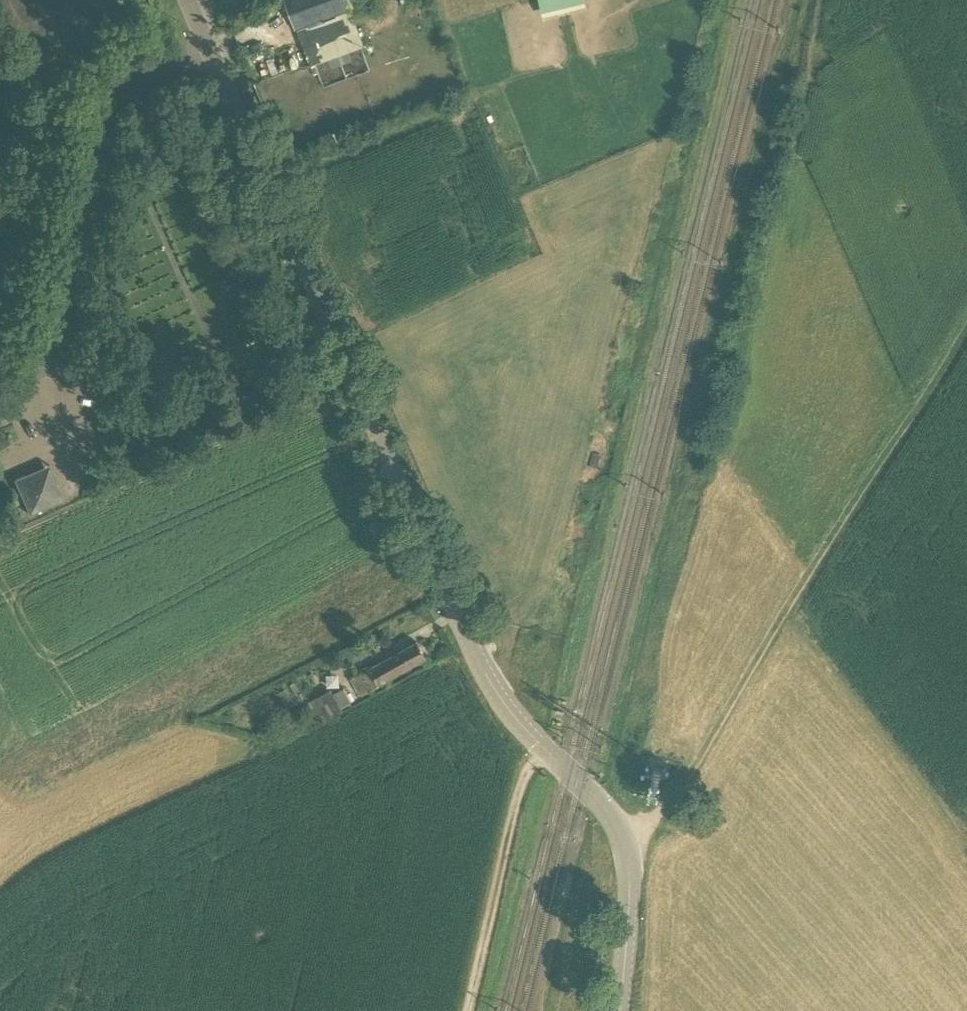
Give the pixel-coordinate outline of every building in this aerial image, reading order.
[(353,9),(350,0),(287,0),(297,29),(353,9)] [(542,13),(585,2),(585,0),(539,0),(542,13)] [(47,464),(12,479),(27,514),(62,498),(47,464)] [(430,656),(421,640),(355,677),(364,693),(430,656)] [(313,700),(325,722),(343,712),(331,690),(313,700)]
